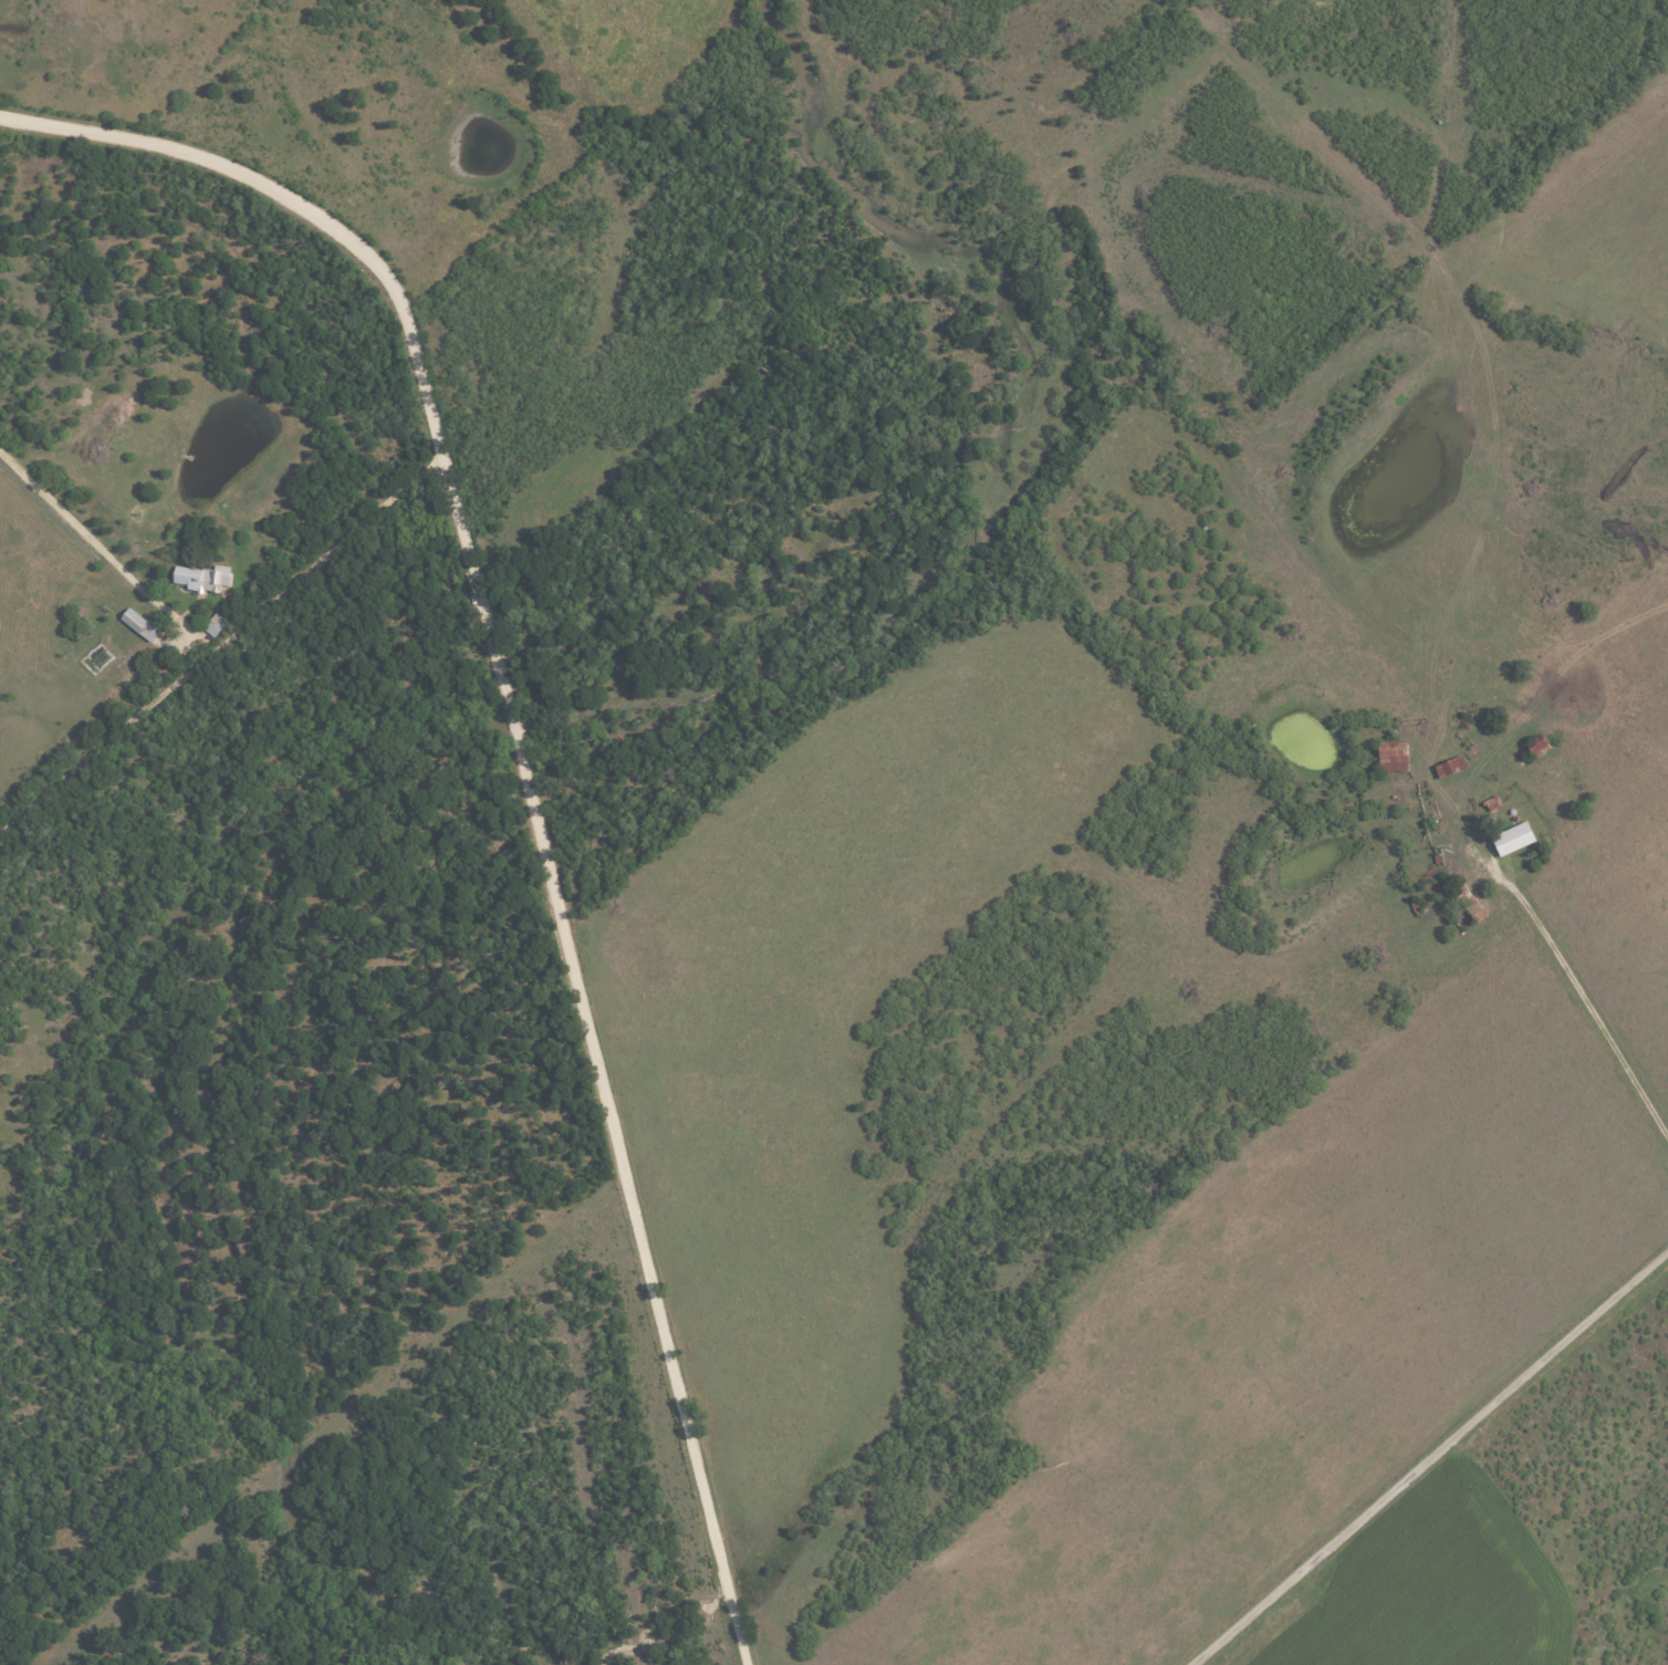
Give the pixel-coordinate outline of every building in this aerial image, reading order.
[(224,593),(225,586),(237,587),(238,567),(227,567),(226,570),(179,567),(178,584),(192,584),(191,591),(224,593)] [(125,618),(153,643),(163,632),(135,608),(125,618)] [(1407,771),(1406,743),(1387,743),(1387,748),(1377,749),(1378,772),(1407,771)] [(1535,844),(1529,823),(1490,834),(1497,856),(1535,844)]
